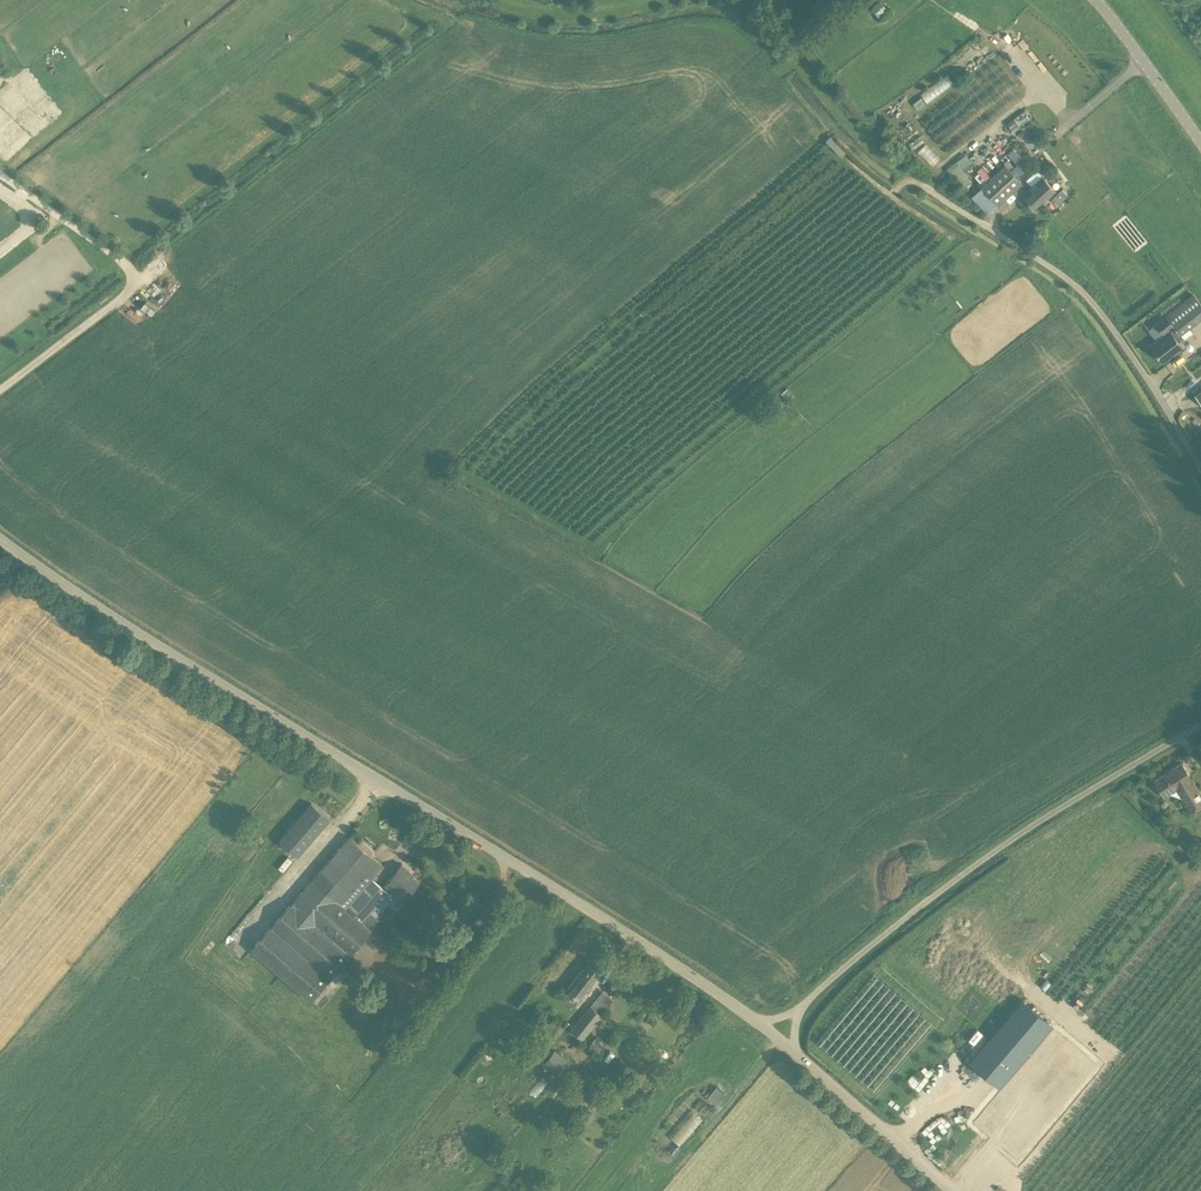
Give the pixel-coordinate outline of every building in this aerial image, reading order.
[(879,15),(888,8),(884,3),(875,9),(879,15)] [(926,143),(920,149),(933,163),(939,157),(926,143)] [(973,181),(965,170),(975,163),(967,152),(949,165),(964,187),(973,181)] [(1004,164),(981,185),(998,206),(1022,183),(1004,164)] [(1041,176),(1022,194),(1035,208),(1054,190),(1041,176)] [(1063,186),(1052,196),(1058,203),(1069,193),(1063,186)] [(1193,292),(1164,315),(1165,316),(1156,323),(1164,332),(1165,334),(1150,346),(1162,361),(1181,346),(1177,341),(1182,337),(1180,334),(1200,318),(1200,303),(1193,292)] [(1154,780),(1164,795),(1176,787),(1193,814),(1200,809),(1200,794),(1181,763),(1154,780)] [(311,802),(279,839),(298,856),(331,818),(311,802)] [(292,901),(251,949),(310,1000),(372,929),(362,921),(388,891),(373,878),(385,865),(350,835),(292,901)] [(402,863),(387,880),(396,887),(391,893),(405,905),(413,895),(409,891),(418,880),(412,875),(414,873),(402,863)] [(603,968),(590,959),(567,988),(580,998),(603,968)] [(615,999),(596,984),(572,1015),(578,1020),(571,1029),(582,1039),(589,1030),(590,1030),(615,999)] [(969,1059),(999,1085),(1051,1023),(1021,998),(969,1059)] [(1098,1064),(1051,1024),(969,1122),(1017,1161),(1098,1064)] [(596,1036),(589,1045),(599,1053),(606,1045),(596,1036)] [(555,1075),(567,1060),(554,1050),(542,1065),(555,1075)] [(717,1084),(708,1096),(717,1103),(726,1090),(717,1084)] [(670,1134),(681,1144),(704,1119),(693,1109),(670,1134)]
